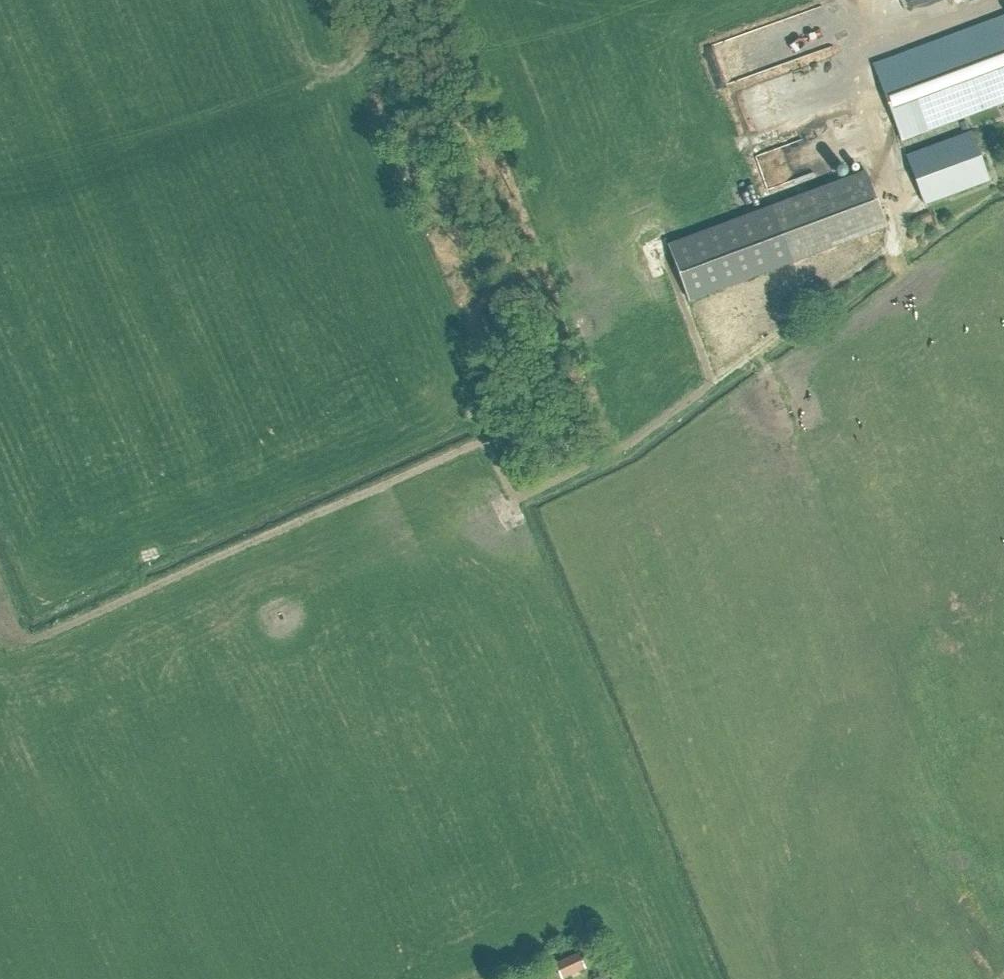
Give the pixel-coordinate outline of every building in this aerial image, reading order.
[(916,0),(875,0),(883,35),(911,28),(907,11),(918,9),(916,0)] [(718,36),(730,75),(850,41),(838,1),(718,36)] [(872,64),(901,140),(1003,101),(1003,15),(872,64)] [(988,181),(970,132),(906,156),(924,205),(988,181)] [(689,306),(791,267),(886,230),(864,174),(668,249),(689,306)] [(747,189),(747,200),(772,199),(771,188),(747,189)] [(584,968),(576,952),(553,963),(560,978),(584,968)]
